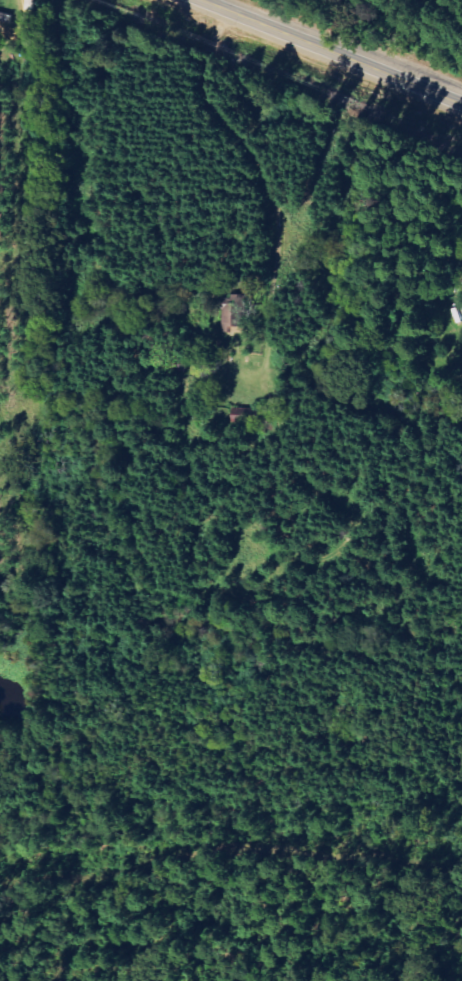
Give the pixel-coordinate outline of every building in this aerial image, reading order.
[(245,332),(246,295),(229,295),(229,303),(221,303),(221,332),(245,332)]
